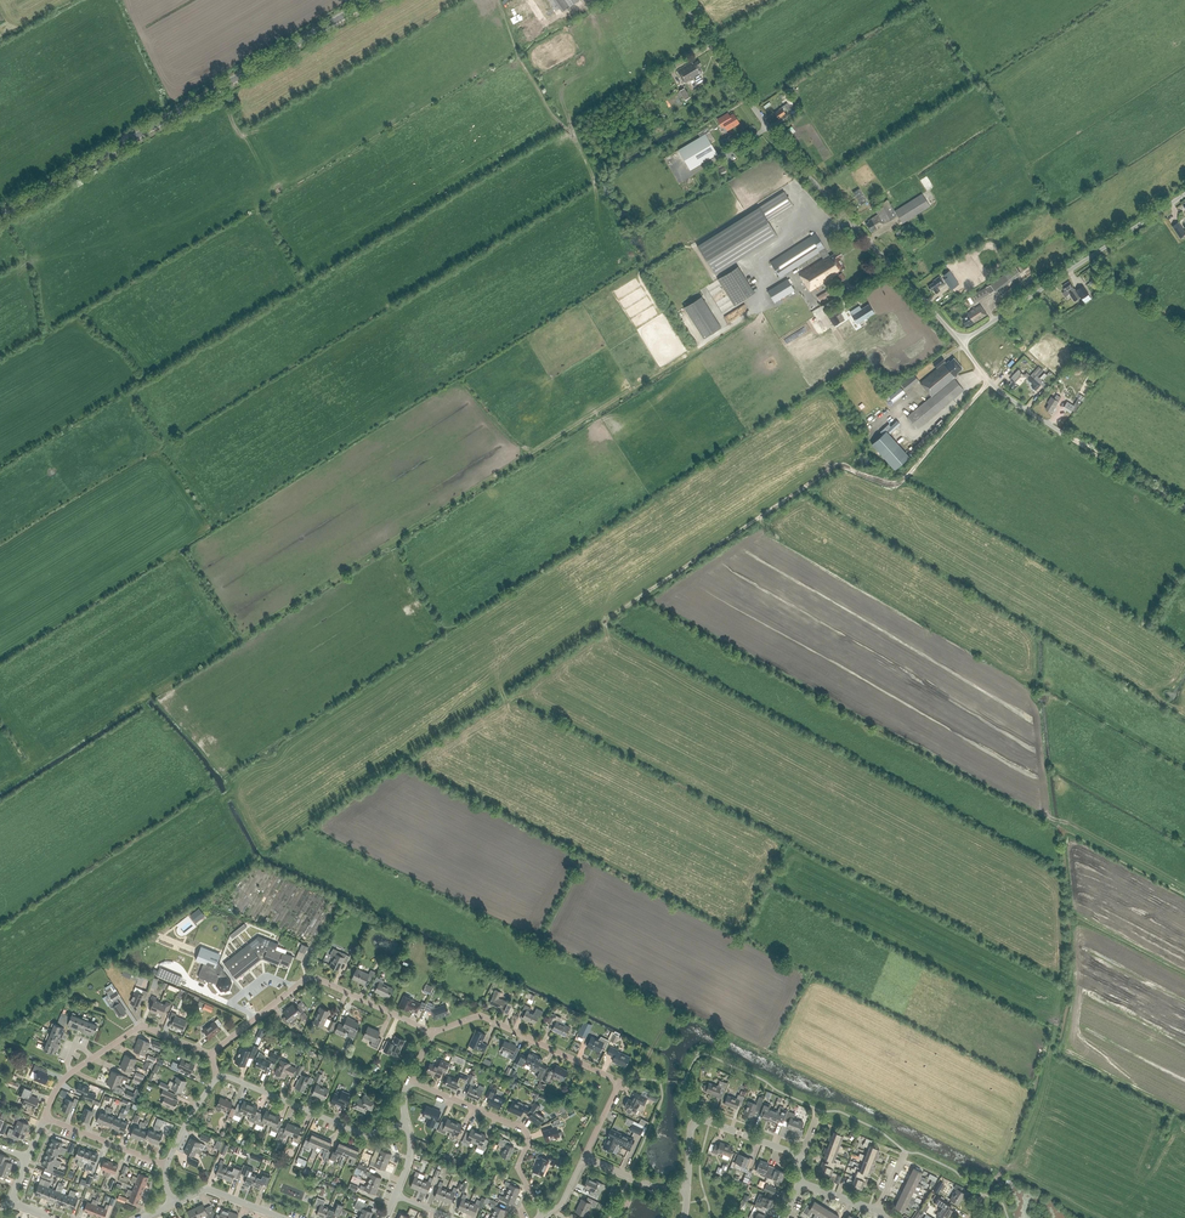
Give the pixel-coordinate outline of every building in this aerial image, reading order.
[(562,12),(569,7),(579,0),(554,0),(562,12)] [(703,72),(699,66),(701,65),(699,60),(693,64),(692,62),(677,71),(684,83),(695,77),(696,79),(695,80),(697,84),(703,81),(700,76),(699,75),(703,72)] [(660,87),(653,76),(646,81),(653,91),(660,87)] [(680,91),(685,100),(690,97),(684,88),(680,91)] [(791,109),(790,107),(787,103),(779,109),(780,110),(775,113),(778,118),(791,109)] [(729,117),(727,114),(718,119),(722,127),(725,125),(727,130),(731,127),(732,127),(734,127),(734,126),(738,123),(733,114),(729,117)] [(690,170),(717,154),(717,153),(721,151),(717,144),(712,146),(705,134),(678,150),(690,170)] [(863,205),(869,201),(861,188),(855,192),(863,205)] [(768,221),(792,205),(784,192),(698,247),(715,274),(777,235),(768,221)] [(930,206),(922,194),(895,211),(887,199),(874,208),(878,214),(868,221),(869,222),(866,224),(871,232),(877,228),(878,229),(885,225),(884,223),(897,215),(902,223),(930,206)] [(1172,226),(1180,238),(1184,235),(1184,232),(1178,222),(1172,226)] [(908,224),(896,232),(900,239),(904,236),(905,237),(904,237),(913,249),(918,245),(910,233),(909,231),(911,229),(908,224)] [(825,249),(815,234),(770,262),(780,278),(819,253),(823,259),(799,274),(810,291),(818,286),(820,285),(837,274),(836,273),(840,270),(840,271),(845,267),(839,258),(843,256),(839,251),(830,257),(829,255),(825,249)] [(735,306),(755,293),(738,267),(718,279),(735,306)] [(949,275),(944,279),(951,289),(957,285),(949,275)] [(936,294),(940,291),(938,288),(945,284),(940,276),(933,281),(934,282),(928,286),(931,291),(933,290),(936,294)] [(794,290),(787,279),(768,291),(775,302),(794,290)] [(1088,295),(1083,286),(1076,290),(1076,291),(1074,292),(1072,290),(1074,289),(1073,287),(1073,286),(1069,281),(1063,286),(1066,291),(1062,293),(1065,297),(1069,294),(1074,302),(1081,298),(1082,299),(1088,295)] [(986,287),(971,296),(974,303),(990,294),(986,287)] [(817,297),(820,302),(833,294),(830,289),(817,297)] [(684,308),(703,338),(721,327),(701,297),(684,308)] [(851,315),(857,324),(875,313),(869,304),(861,309),(859,305),(850,311),(852,315),(851,315)] [(747,305),(725,315),(728,322),(738,318),(740,321),(746,318),(743,311),(748,308),(747,305)] [(832,309),(836,316),(843,312),(838,305),(832,309)] [(970,326),(987,314),(980,305),(968,313),(969,315),(962,319),(966,325),(969,324),(970,326)] [(937,369),(921,383),(932,396),(907,417),(917,429),(964,390),(954,379),(957,376),(957,375),(958,374),(957,373),(963,368),(954,358),(950,362),(949,360),(946,363),(944,361),(945,361),(941,357),(933,364),(937,369)] [(1039,367),(1031,375),(1035,379),(1035,378),(1036,380),(1044,371),(1039,367)] [(1015,389),(1026,377),(1019,371),(1010,380),(1012,382),(1010,385),(1015,389)] [(919,381),(913,374),(901,384),(907,391),(919,381)] [(1031,375),(1027,379),(1033,385),(1035,383),(1040,387),(1042,385),(1041,384),(1038,381),(1036,380),(1035,378),(1035,379),(1031,375)] [(1040,379),(1038,381),(1041,384),(1042,385),(1044,387),(1046,384),(1040,379)] [(901,387),(889,397),(893,402),(905,392),(901,387)] [(1052,397),(1048,403),(1050,404),(1046,409),(1051,412),(1052,410),(1054,411),(1059,402),(1059,401),(1061,397),(1057,395),(1055,399),(1052,397)] [(1072,411),(1073,410),(1075,412),(1080,404),(1081,401),(1083,402),(1086,398),(1080,395),(1076,402),(1074,405),(1068,402),(1063,408),(1071,413),(1072,411)] [(886,431),(891,427),(889,424),(880,432),(882,434),(886,431)] [(871,444),(894,470),(909,457),(886,431),(882,434),(871,444)] [(199,909),(194,913),(197,918),(203,913),(199,909)] [(244,924),(230,935),(232,938),(247,927),(244,924)] [(259,936),(224,964),(236,979),(237,979),(236,978),(242,974),(243,974),(242,974),(248,969),(249,969),(248,969),(254,964),(255,964),(254,964),(260,959),(261,960),(261,959),(263,959),(264,959),(271,961),(271,962),(278,964),(278,965),(279,962),(281,963),(281,964),(282,964),(282,963),(289,966),(293,956),(276,950),(278,943),(278,944),(259,936)] [(307,946),(300,944),(298,950),(305,953),(307,946)] [(334,957),(330,966),(339,970),(343,962),(346,964),(350,956),(342,953),(333,949),(330,956),(334,957)] [(196,959),(196,960),(204,963),(198,977),(199,977),(206,980),(206,981),(207,980),(209,981),(209,982),(210,981),(216,984),(216,985),(221,991),(229,990),(232,982),(223,972),(221,969),(219,967),(217,966),(217,967),(215,966),(216,965),(219,957),(204,951),(203,955),(202,955),(201,957),(202,957),(200,961),(196,959)] [(160,967),(156,975),(179,985),(182,977),(160,967)] [(370,981),(374,974),(376,975),(377,973),(371,970),(369,974),(357,968),(352,979),(364,985),(366,979),(370,981)] [(124,976),(130,979),(133,972),(127,969),(124,976)] [(388,997),(392,989),(383,984),(384,981),(376,977),(373,985),(377,987),(375,991),(388,997)] [(430,995),(433,988),(426,985),(423,991),(430,995)] [(180,990),(177,996),(183,999),(186,992),(187,992),(181,989),(180,990)] [(148,992),(143,990),(141,994),(135,991),(131,1003),(138,1006),(141,999),(146,1000),(148,992)] [(501,993),(495,990),(489,1004),(500,1009),(499,1010),(507,1014),(512,1004),(502,999),(502,1000),(498,998),(501,993)] [(113,1001),(120,996),(117,991),(114,993),(112,991),(109,993),(109,994),(113,1001)] [(150,1011),(156,1013),(160,1002),(156,1000),(157,998),(152,996),(149,1004),(152,1005),(150,1011)] [(404,996),(399,1007),(408,1011),(409,1009),(417,1013),(420,1004),(413,1001),(413,1000),(404,996)] [(432,1013),(435,1019),(449,1014),(445,1005),(435,1008),(434,1004),(428,1001),(424,1009),(432,1013)] [(119,1017),(126,1012),(120,1002),(116,1005),(114,1002),(109,1005),(111,1008),(113,1007),(119,1017)] [(160,1002),(156,1013),(162,1016),(164,1011),(168,1012),(171,1004),(166,1002),(165,1004),(160,1002)] [(205,1004),(203,1008),(202,1009),(211,1013),(214,1008),(205,1004)] [(295,1008),(293,1004),(288,1008),(296,1017),(299,1015),(300,1016),(299,1016),(303,1020),(308,1016),(304,1012),(303,1011),(305,1010),(300,1004),(295,1008)] [(521,1012),(525,1014),(522,1018),(527,1021),(528,1020),(535,1023),(538,1016),(540,1017),(540,1018),(543,1011),(536,1008),(534,1014),(529,1011),(531,1008),(525,1005),(521,1012)] [(318,1012),(317,1012),(314,1017),(316,1018),(314,1023),(322,1027),(328,1015),(326,1015),(328,1011),(320,1007),(318,1012)] [(296,1021),(294,1018),(296,1017),(288,1008),(283,1011),(286,1015),(282,1018),(287,1024),(290,1022),(291,1025),(296,1021)] [(70,1027),(73,1029),(78,1017),(75,1016),(76,1014),(73,1012),(71,1017),(70,1019),(69,1021),(68,1024),(71,1025),(70,1027)] [(175,1016),(176,1014),(172,1012),(169,1020),(173,1021),(171,1025),(173,1026),(175,1027),(182,1030),(184,1026),(187,1028),(193,1015),(189,1013),(186,1021),(175,1016)] [(547,1022),(554,1026),(552,1030),(565,1036),(569,1027),(558,1022),(560,1018),(551,1013),(547,1022)] [(81,1029),(86,1018),(83,1016),(82,1019),(78,1017),(73,1029),(77,1030),(78,1028),(81,1029)] [(352,1020),(352,1019),(347,1017),(343,1026),(339,1023),(335,1032),(343,1036),(346,1029),(349,1031),(347,1035),(354,1038),(356,1034),(355,1033),(358,1028),(357,1028),(359,1024),(352,1020)] [(83,1033),(86,1034),(91,1023),(88,1021),(88,1019),(86,1018),(81,1029),(84,1031),(83,1033)] [(205,1037),(208,1041),(214,1036),(213,1036),(218,1032),(218,1033),(221,1030),(219,1027),(222,1025),(218,1019),(214,1022),(203,1030),(204,1031),(202,1033),(205,1037)] [(336,1022),(331,1020),(327,1029),(332,1031),(336,1022)] [(584,1021),(580,1030),(584,1032),(586,1033),(590,1024),(584,1021)] [(91,1034),(94,1035),(99,1023),(96,1022),(95,1024),(91,1023),(86,1034),(90,1036),(91,1034)] [(52,1030),(64,1035),(65,1032),(63,1031),(64,1028),(64,1027),(61,1026),(59,1026),(57,1025),(52,1023),(51,1026),(53,1027),(52,1030)] [(380,1032),(375,1030),(375,1031),(368,1027),(363,1036),(372,1040),(370,1045),(377,1049),(382,1039),(377,1037),(380,1032)] [(48,1033),(47,1035),(59,1041),(60,1038),(62,1039),(64,1035),(52,1030),(50,1034),(48,1033)] [(482,1043),(485,1035),(478,1031),(474,1039),(472,1038),(469,1045),(484,1052),(487,1045),(482,1043)] [(610,1041),(615,1044),(619,1036),(613,1034),(610,1041)] [(58,1043),(59,1041),(47,1035),(46,1039),(48,1039),(47,1043),(58,1048),(60,1044),(58,1043)] [(407,1042),(401,1039),(401,1038),(395,1035),(392,1041),(393,1041),(392,1043),(387,1041),(383,1050),(391,1054),(393,1050),(399,1052),(404,1041),(407,1042)] [(591,1036),(587,1046),(599,1052),(601,1048),(605,1050),(609,1040),(601,1036),(599,1039),(591,1036)] [(139,1038),(136,1044),(147,1049),(150,1043),(139,1038)] [(320,1048),(322,1043),(314,1040),(312,1045),(320,1048)] [(161,1049),(163,1044),(154,1041),(152,1046),(161,1049)] [(516,1046),(511,1044),(504,1041),(500,1049),(510,1053),(508,1056),(514,1059),(517,1052),(514,1050),(516,1046)] [(58,1048),(47,1043),(45,1047),(43,1046),(42,1049),(53,1054),(55,1050),(57,1051),(58,1048)] [(145,1055),(147,1049),(136,1044),(134,1051),(145,1055)] [(253,1058),(258,1047),(251,1044),(248,1050),(241,1047),(235,1062),(245,1066),(249,1056),(253,1058)] [(610,1046),(607,1053),(614,1057),(612,1061),(625,1067),(630,1057),(617,1051),(618,1050),(610,1046)] [(257,1056),(259,1057),(255,1065),(267,1070),(271,1062),(264,1059),(265,1057),(259,1052),(260,1051),(259,1051),(257,1056)] [(269,1058),(276,1061),(278,1056),(272,1053),(269,1058)] [(531,1066),(536,1055),(532,1053),(531,1054),(529,1053),(527,1057),(520,1054),(516,1063),(523,1066),(524,1063),(531,1066)] [(125,1055),(123,1061),(134,1065),(136,1059),(125,1055)] [(194,1064),(187,1061),(188,1057),(183,1055),(180,1060),(182,1061),(180,1065),(173,1061),(170,1068),(178,1072),(180,1068),(190,1073),(194,1064)] [(540,1057),(536,1055),(531,1066),(529,1069),(536,1072),(537,1071),(539,1072),(537,1077),(542,1079),(548,1067),(541,1063),(543,1059),(540,1058),(540,1057)] [(153,1067),(154,1063),(146,1060),(145,1064),(143,1069),(151,1072),(153,1067)] [(284,1078),(287,1073),(293,1076),(296,1069),(290,1066),(290,1064),(281,1060),(275,1074),(284,1078)] [(439,1078),(442,1071),(445,1072),(449,1063),(440,1060),(437,1066),(430,1063),(427,1071),(434,1074),(434,1076),(439,1078)] [(131,1072),(134,1065),(123,1061),(120,1067),(131,1072)] [(35,1065),(32,1071),(37,1073),(34,1079),(45,1084),(48,1075),(40,1072),(42,1068),(35,1065)] [(370,1068),(374,1073),(379,1069),(376,1065),(370,1068)] [(560,1067),(556,1065),(554,1070),(549,1068),(543,1080),(550,1084),(553,1076),(563,1080),(568,1071),(560,1068),(560,1067)] [(357,1077),(360,1071),(354,1068),(351,1074),(357,1077)] [(129,1078),(112,1071),(109,1078),(122,1083),(124,1080),(127,1081),(129,1078)] [(328,1089),(322,1087),(323,1082),(320,1081),(322,1075),(318,1073),(314,1080),(319,1082),(317,1085),(316,1084),(312,1095),(317,1097),(317,1096),(324,1099),(328,1089)] [(448,1077),(444,1085),(457,1090),(458,1087),(463,1089),(464,1087),(468,1078),(461,1074),(458,1081),(448,1077)] [(475,1076),(470,1074),(467,1082),(471,1083),(466,1095),(478,1100),(482,1091),(483,1091),(485,1087),(479,1085),(478,1089),(473,1087),(475,1083),(472,1082),(475,1076)] [(313,1078),(310,1077),(309,1078),(301,1075),(297,1084),(296,1083),(295,1086),(296,1087),(296,1088),(297,1090),(299,1091),(300,1090),(304,1091),(308,1082),(311,1084),(313,1078)] [(168,1085),(161,1082),(159,1086),(167,1090),(169,1087),(181,1093),(186,1082),(177,1077),(174,1083),(170,1081),(168,1085)] [(121,1086),(122,1083),(109,1078),(107,1084),(112,1086),(110,1089),(121,1093),(122,1090),(124,1091),(126,1088),(121,1086)] [(703,1090),(706,1091),(718,1096),(717,1097),(722,1099),(727,1083),(720,1080),(718,1086),(709,1083),(708,1085),(706,1085),(704,1085),(703,1089),(703,1090)] [(88,1092),(90,1088),(79,1084),(76,1091),(84,1094),(83,1098),(93,1102),(96,1095),(92,1093),(92,1094),(88,1092)] [(31,1096),(33,1091),(22,1087),(19,1095),(25,1097),(22,1104),(34,1109),(38,1099),(31,1096)] [(503,1100),(494,1096),(497,1091),(489,1088),(486,1097),(490,1099),(488,1104),(499,1109),(503,1100)] [(173,1098),(175,1095),(163,1089),(161,1095),(165,1097),(161,1104),(174,1109),(178,1100),(173,1098)] [(530,1094),(535,1095),(533,1099),(536,1101),(539,1093),(532,1090),(530,1094)] [(651,1090),(647,1097),(656,1102),(660,1094),(651,1090)] [(342,1108),(344,1101),(348,1103),(351,1095),(342,1091),(340,1096),(335,1093),(331,1103),(342,1108)] [(362,1100),(357,1097),(353,1107),(365,1112),(368,1106),(372,1108),(371,1110),(372,1110),(376,1101),(369,1097),(370,1095),(366,1093),(365,1096),(364,1095),(362,1100)] [(635,1112),(637,1109),(641,1111),(643,1106),(647,1099),(641,1096),(642,1096),(635,1093),(635,1094),(634,1094),(633,1094),(632,1095),(632,1096),(633,1097),(631,1100),(628,1099),(624,1106),(627,1108),(626,1110),(626,1112),(627,1113),(628,1114),(630,1113),(631,1113),(632,1110),(635,1112)] [(737,1099),(727,1095),(724,1104),(737,1109),(738,1105),(742,1106),(745,1097),(738,1094),(737,1099)] [(759,1096),(756,1104),(748,1101),(743,1114),(752,1117),(755,1109),(759,1111),(761,1104),(764,1098),(759,1096)] [(76,1107),(78,1100),(75,1098),(73,1102),(66,1099),(62,1109),(69,1112),(72,1105),(76,1107)] [(225,1113),(229,1115),(232,1117),(235,1109),(230,1107),(232,1103),(220,1098),(216,1108),(216,1110),(219,1111),(221,1110),(222,1108),(226,1110),(225,1113)] [(251,1104),(244,1101),(241,1108),(237,1106),(233,1114),(241,1117),(242,1114),(246,1115),(251,1104)] [(527,1113),(529,1106),(524,1104),(523,1105),(522,1104),(522,1103),(519,1101),(517,1103),(513,1101),(508,1110),(520,1115),(522,1111),(527,1113)] [(773,1110),(770,1108),(771,1105),(763,1102),(759,1112),(763,1113),(762,1118),(770,1121),(773,1110)] [(531,1114),(528,1117),(538,1124),(544,1117),(537,1111),(540,1106),(535,1103),(533,1106),(532,1106),(528,1112),(531,1114)] [(248,1120),(256,1124),(259,1116),(255,1114),(258,1107),(251,1104),(246,1115),(250,1117),(248,1120)] [(561,1104),(558,1106),(562,1113),(569,1109),(568,1107),(561,1104)] [(107,1106),(105,1111),(106,1111),(106,1113),(101,1111),(97,1121),(103,1124),(110,1108),(107,1106)] [(433,1127),(435,1121),(436,1121),(440,1111),(436,1109),(435,1110),(427,1106),(422,1115),(429,1118),(426,1124),(433,1127)] [(92,1111),(85,1108),(81,1119),(88,1122),(91,1115),(94,1116),(97,1109),(93,1108),(92,1111)] [(103,1124),(110,1127),(114,1116),(110,1114),(110,1113),(111,1113),(113,1109),(110,1108),(103,1124)] [(777,1111),(773,1110),(770,1121),(777,1124),(779,1119),(783,1121),(787,1111),(779,1108),(777,1111)] [(265,1123),(268,1125),(273,1113),(266,1110),(263,1117),(259,1116),(256,1124),(263,1127),(265,1123)] [(793,1128),(800,1131),(803,1122),(793,1119),(795,1114),(788,1111),(784,1120),(789,1122),(787,1127),(792,1129),(793,1128)] [(124,1113),(120,1112),(119,1116),(120,1116),(119,1118),(114,1116),(110,1127),(117,1129),(124,1113)] [(127,1114),(124,1113),(117,1129),(124,1132),(128,1122),(123,1120),(124,1118),(125,1119),(127,1114)] [(277,1133),(281,1125),(277,1123),(280,1116),(273,1113),(268,1125),(272,1126),(271,1130),(277,1133)] [(21,1121),(23,1117),(15,1114),(13,1118),(18,1120),(15,1127),(27,1131),(28,1127),(28,1126),(29,1124),(21,1121)] [(149,1128),(148,1131),(145,1139),(152,1141),(156,1131),(161,1119),(157,1118),(154,1128),(154,1130),(149,1128)] [(641,1123),(649,1126),(651,1121),(643,1118),(641,1123)] [(159,1144),(163,1134),(158,1132),(159,1130),(160,1131),(164,1121),(161,1119),(156,1131),(152,1141),(159,1144)] [(446,1130),(450,1132),(455,1122),(447,1119),(446,1123),(442,1121),(438,1131),(445,1134),(446,1130)] [(130,1136),(137,1139),(144,1122),(141,1121),(139,1125),(140,1126),(139,1128),(134,1126),(130,1136)] [(553,1128),(543,1131),(546,1142),(557,1139),(556,1137),(559,1136),(556,1127),(561,1125),(560,1121),(551,1123),(553,1128)] [(647,1127),(634,1121),(630,1129),(643,1136),(647,1127)] [(144,1142),(145,1139),(148,1131),(143,1129),(144,1128),(145,1128),(147,1124),(144,1122),(137,1139),(144,1142)] [(462,1125),(455,1122),(450,1132),(454,1134),(453,1137),(460,1140),(464,1131),(460,1129),(462,1125)] [(285,1138),(287,1134),(290,1135),(294,1126),(288,1123),(285,1129),(281,1128),(278,1135),(279,1135),(278,1139),(282,1141),(284,1137),(285,1138)] [(302,1136),(298,1135),(301,1128),(294,1126),(290,1135),(293,1137),(292,1141),(299,1144),(302,1136)] [(24,1136),(25,1136),(27,1131),(15,1127),(14,1130),(9,1128),(6,1136),(18,1141),(20,1137),(23,1138),(24,1136)] [(474,1142),(479,1132),(471,1129),(470,1133),(466,1132),(462,1141),(469,1144),(470,1141),(474,1142)] [(612,1152),(616,1143),(618,1144),(617,1145),(629,1151),(634,1140),(621,1133),(611,1129),(609,1134),(602,1147),(612,1152)] [(830,1134),(829,1137),(841,1142),(842,1138),(848,1140),(849,1137),(843,1135),(834,1131),(832,1135),(830,1134)] [(486,1135),(479,1132),(474,1142),(478,1144),(477,1147),(484,1150),(488,1140),(484,1139),(486,1135)] [(199,1138),(208,1142),(211,1137),(201,1133),(199,1138)] [(310,1147),(313,1148),(314,1145),(315,1145),(319,1136),(312,1133),(309,1139),(306,1138),(302,1147),(308,1150),(310,1147)] [(314,1145),(313,1148),(312,1151),(315,1152),(317,1146),(321,1148),(325,1139),(319,1136),(315,1145),(314,1145)] [(839,1145),(841,1142),(829,1137),(828,1140),(830,1141),(829,1144),(844,1150),(845,1148),(839,1145)] [(202,1151),(205,1144),(190,1138),(187,1144),(202,1151)] [(52,1139),(49,1145),(65,1152),(67,1149),(61,1147),(63,1143),(52,1139)] [(332,1141),(325,1139),(321,1148),(325,1150),(322,1157),(324,1158),(323,1161),(327,1162),(329,1158),(328,1158),(331,1153),(327,1152),(332,1141)] [(509,1145),(510,1142),(504,1139),(503,1140),(500,1139),(498,1145),(504,1148),(501,1155),(509,1159),(514,1148),(509,1145)] [(342,1154),(346,1144),(340,1142),(335,1152),(332,1150),(333,1149),(332,1149),(331,1153),(328,1158),(329,1158),(335,1161),(336,1158),(337,1156),(340,1157),(342,1154)] [(729,1157),(733,1147),(720,1142),(719,1146),(715,1144),(712,1153),(716,1154),(717,1152),(729,1157)] [(228,1145),(224,1143),(220,1153),(225,1155),(228,1145)] [(869,1148),(867,1152),(879,1156),(880,1153),(878,1153),(879,1149),(870,1145),(864,1143),(863,1146),(869,1148)] [(200,1154),(202,1151),(187,1144),(184,1152),(194,1156),(196,1152),(200,1154)] [(345,1155),(348,1156),(353,1147),(346,1144),(342,1154),(340,1157),(337,1164),(340,1165),(340,1164),(342,1165),(343,1161),(342,1161),(345,1155)] [(825,1147),(824,1150),(836,1155),(837,1151),(843,1153),(844,1150),(829,1144),(828,1148),(825,1147)] [(49,1145),(47,1152),(57,1156),(59,1152),(64,1154),(65,1152),(49,1145)] [(76,1165),(79,1166),(86,1150),(79,1147),(75,1158),(79,1159),(76,1165)] [(353,1147),(348,1156),(352,1158),(350,1164),(353,1165),(359,1150),(353,1147)] [(382,1150),(377,1147),(375,1150),(380,1153),(378,1158),(388,1162),(392,1154),(382,1150)] [(84,1161),(88,1163),(92,1152),(86,1150),(79,1166),(82,1167),(84,1161)] [(824,1158),(826,1159),(840,1163),(841,1161),(834,1158),(836,1155),(824,1150),(823,1153),(825,1154),(824,1158)] [(57,1156),(47,1152),(44,1158),(60,1164),(61,1162),(56,1159),(57,1156)] [(95,1153),(92,1152),(88,1163),(85,1170),(88,1171),(88,1169),(92,1171),(97,1157),(98,1157),(98,1156),(99,1155),(98,1154),(98,1153),(95,1153)] [(866,1156),(860,1153),(859,1156),(874,1161),(876,1158),(878,1159),(879,1156),(867,1152),(866,1156)] [(9,1157),(0,1154),(0,1166),(10,1170),(12,1166),(11,1165),(12,1163),(8,1161),(9,1157)] [(554,1166),(558,1158),(549,1154),(547,1160),(539,1156),(532,1171),(543,1175),(548,1163),(554,1166)] [(736,1162),(742,1165),(740,1170),(745,1172),(746,1169),(749,1170),(753,1159),(749,1157),(749,1158),(739,1154),(736,1162)] [(873,1165),(874,1161),(859,1156),(858,1159),(864,1161),(863,1165),(874,1169),(875,1166),(873,1165)] [(59,1167),(60,1164),(44,1158),(42,1165),(52,1169),(54,1165),(59,1167)] [(190,1158),(188,1163),(197,1167),(199,1162),(190,1158)] [(385,1170),(388,1162),(378,1158),(376,1163),(371,1161),(369,1164),(375,1167),(376,1166),(385,1170)] [(842,1164),(840,1163),(826,1159),(825,1162),(823,1161),(821,1165),(833,1169),(835,1164),(841,1167),(842,1164)] [(104,1160),(101,1169),(105,1170),(103,1175),(106,1176),(111,1162),(104,1160)] [(221,1160),(219,1165),(219,1166),(216,1175),(223,1179),(228,1168),(222,1166),(224,1161),(221,1160)] [(759,1174),(767,1177),(771,1166),(768,1165),(768,1163),(760,1160),(756,1171),(760,1172),(759,1174)] [(118,1165),(111,1162),(106,1176),(109,1177),(111,1172),(115,1174),(118,1165)] [(356,1168),(365,1171),(367,1167),(358,1163),(356,1168)] [(720,1166),(718,1172),(726,1175),(729,1165),(724,1163),(723,1167),(720,1166)] [(233,1170),(228,1168),(223,1179),(231,1182),(233,1177),(238,1179),(242,1168),(235,1165),(233,1170)] [(833,1169),(821,1165),(821,1167),(823,1168),(821,1171),(830,1175),(831,1175),(829,1180),(839,1183),(842,1176),(832,1172),(833,1169)] [(873,1172),(874,1169),(863,1165),(861,1169),(855,1166),(854,1169),(867,1174),(869,1175),(871,1171),(873,1172)] [(10,1170),(0,1166),(0,1174),(6,1177),(7,1174),(8,1175),(10,1170)] [(245,1183),(252,1186),(257,1175),(251,1173),(253,1169),(246,1166),(242,1175),(247,1177),(245,1183)] [(775,1168),(771,1166),(767,1177),(775,1180),(775,1178),(782,1181),(785,1173),(775,1169),(775,1168)] [(866,1178),(867,1174),(854,1169),(852,1168),(851,1171),(857,1173),(855,1177),(867,1181),(868,1178),(866,1178)] [(913,1168),(910,1175),(919,1179),(924,1181),(925,1179),(920,1176),(922,1172),(913,1168)] [(370,1177),(368,1182),(378,1186),(382,1178),(372,1174),(372,1173),(367,1171),(365,1175),(370,1177)] [(410,1187),(418,1190),(423,1180),(417,1178),(419,1173),(416,1171),(413,1177),(414,1177),(410,1187)] [(133,1176),(132,1178),(146,1184),(149,1177),(140,1173),(138,1178),(133,1176)] [(257,1175),(252,1186),(260,1189),(262,1184),(267,1185),(271,1175),(264,1173),(262,1178),(257,1175)] [(750,1176),(745,1174),(742,1183),(743,1183),(747,1185),(750,1176)] [(90,1185),(93,1177),(88,1175),(85,1183),(90,1185)] [(916,1185),(921,1188),(922,1185),(917,1183),(919,1179),(910,1175),(907,1181),(916,1185)] [(428,1182),(423,1180),(418,1190),(426,1193),(430,1184),(431,1184),(433,1179),(430,1177),(428,1182)] [(588,1177),(584,1187),(591,1190),(589,1194),(596,1198),(603,1184),(588,1177)] [(853,1184),(853,1183),(862,1187),(863,1183),(866,1184),(867,1181),(855,1177),(854,1181),(848,1178),(847,1181),(853,1184)] [(143,1191),(146,1184),(132,1178),(131,1181),(136,1183),(134,1187),(143,1191)] [(35,1194),(41,1197),(48,1181),(45,1180),(43,1185),(39,1184),(35,1194)] [(41,1197),(48,1200),(52,1189),(48,1187),(51,1182),(48,1181),(41,1197)] [(438,1187),(434,1197),(442,1200),(446,1190),(441,1188),(443,1183),(440,1181),(438,1187)] [(505,1181),(504,1185),(509,1187),(507,1192),(517,1197),(520,1189),(511,1185),(511,1184),(505,1181)] [(914,1189),(916,1185),(907,1181),(904,1188),(913,1192),(918,1194),(919,1192),(914,1189)] [(365,1191),(365,1190),(375,1194),(378,1186),(368,1182),(366,1187),(361,1185),(359,1188),(365,1191)] [(350,1183),(348,1189),(356,1192),(359,1187),(350,1183)] [(764,1190),(774,1194),(776,1188),(766,1184),(764,1190)] [(938,1184),(933,1191),(937,1193),(941,1186),(938,1184)] [(956,1189),(950,1199),(957,1204),(964,1193),(960,1191),(963,1187),(956,1184),(954,1188),(956,1189)] [(54,1202),(61,1186),(58,1185),(56,1190),(52,1189),(48,1200),(54,1202)] [(54,1202),(61,1205),(65,1194),(61,1193),(63,1187),(61,1186),(54,1202)] [(128,1189),(127,1192),(141,1197),(143,1191),(134,1187),(133,1191),(128,1189)] [(446,1190),(442,1200),(450,1203),(454,1194),(455,1194),(457,1189),(454,1187),(452,1192),(447,1190),(446,1190)] [(904,1188),(901,1194),(910,1198),(915,1201),(916,1198),(911,1196),(913,1192),(904,1188)] [(68,1195),(65,1194),(61,1205),(67,1207),(73,1191),(71,1190),(68,1195)] [(87,1190),(85,1197),(90,1199),(93,1193),(87,1190)] [(76,1192),(73,1191),(67,1207),(74,1210),(78,1199),(74,1198),(76,1192)] [(138,1204),(141,1197),(127,1192),(126,1194),(131,1196),(129,1200),(138,1204)] [(499,1195),(498,1198),(504,1201),(504,1200),(514,1204),(517,1197),(507,1192),(504,1197),(499,1195)] [(463,1194),(461,1199),(462,1200),(458,1209),(465,1213),(470,1202),(464,1200),(466,1195),(463,1194)] [(908,1202),(910,1198),(901,1194),(898,1201),(907,1205),(911,1207),(913,1204),(908,1202)] [(117,1200),(125,1203),(127,1198),(119,1195),(117,1200)] [(760,1195),(759,1196),(755,1205),(757,1206),(768,1211),(770,1207),(771,1208),(775,1200),(764,1196),(761,1195),(760,1195)] [(941,1207),(936,1216),(940,1217),(946,1217),(949,1214),(952,1210),(949,1209),(951,1205),(937,1196),(933,1202),(941,1207)] [(597,1202),(588,1197),(586,1201),(582,1199),(576,1211),(585,1216),(590,1205),(595,1207),(597,1202)] [(324,1217),(328,1208),(323,1206),(325,1201),(317,1198),(313,1208),(314,1207),(319,1209),(316,1215),(324,1217)] [(470,1202),(465,1213),(473,1216),(477,1206),(482,1208),(485,1199),(482,1198),(480,1201),(477,1199),(475,1204),(470,1202)] [(91,1204),(87,1202),(84,1211),(90,1214),(96,1200),(93,1199),(91,1204)] [(492,1213),(492,1214),(501,1217),(502,1217),(506,1210),(496,1206),(496,1205),(498,1202),(490,1199),(488,1202),(491,1203),(489,1206),(494,1208),(492,1213)] [(99,1201),(96,1200),(90,1214),(97,1216),(101,1207),(97,1206),(99,1201)] [(373,1212),(363,1208),(365,1203),(357,1200),(354,1208),(361,1211),(359,1216),(364,1217),(370,1217),(373,1212)] [(812,1211),(815,1213),(820,1205),(814,1201),(811,1207),(807,1205),(803,1212),(809,1216),(812,1211)] [(908,1214),(910,1211),(905,1209),(907,1205),(898,1201),(895,1207),(903,1211),(908,1214)] [(335,1215),(339,1216),(343,1206),(336,1203),(334,1210),(328,1208),(324,1217),(334,1217),(335,1215)] [(109,1205),(106,1204),(105,1209),(101,1207),(97,1216),(101,1217),(104,1217),(109,1205)] [(214,1217),(215,1213),(213,1212),(210,1206),(210,1207),(205,1209),(203,1204),(195,1208),(200,1217),(205,1215),(206,1217),(212,1217),(214,1217)] [(815,1213),(813,1217),(816,1217),(818,1215),(822,1217),(826,1209),(820,1205),(815,1213)] [(768,1211),(757,1206),(754,1213),(751,1212),(749,1217),(764,1217),(765,1214),(767,1214),(768,1211)] [(200,1217),(195,1208),(187,1211),(190,1217),(199,1217),(200,1217)] [(230,1211),(222,1208),(220,1214),(215,1213),(214,1217),(227,1217),(230,1211)] [(826,1209),(822,1217),(821,1217),(829,1217),(833,1213),(826,1209)]
